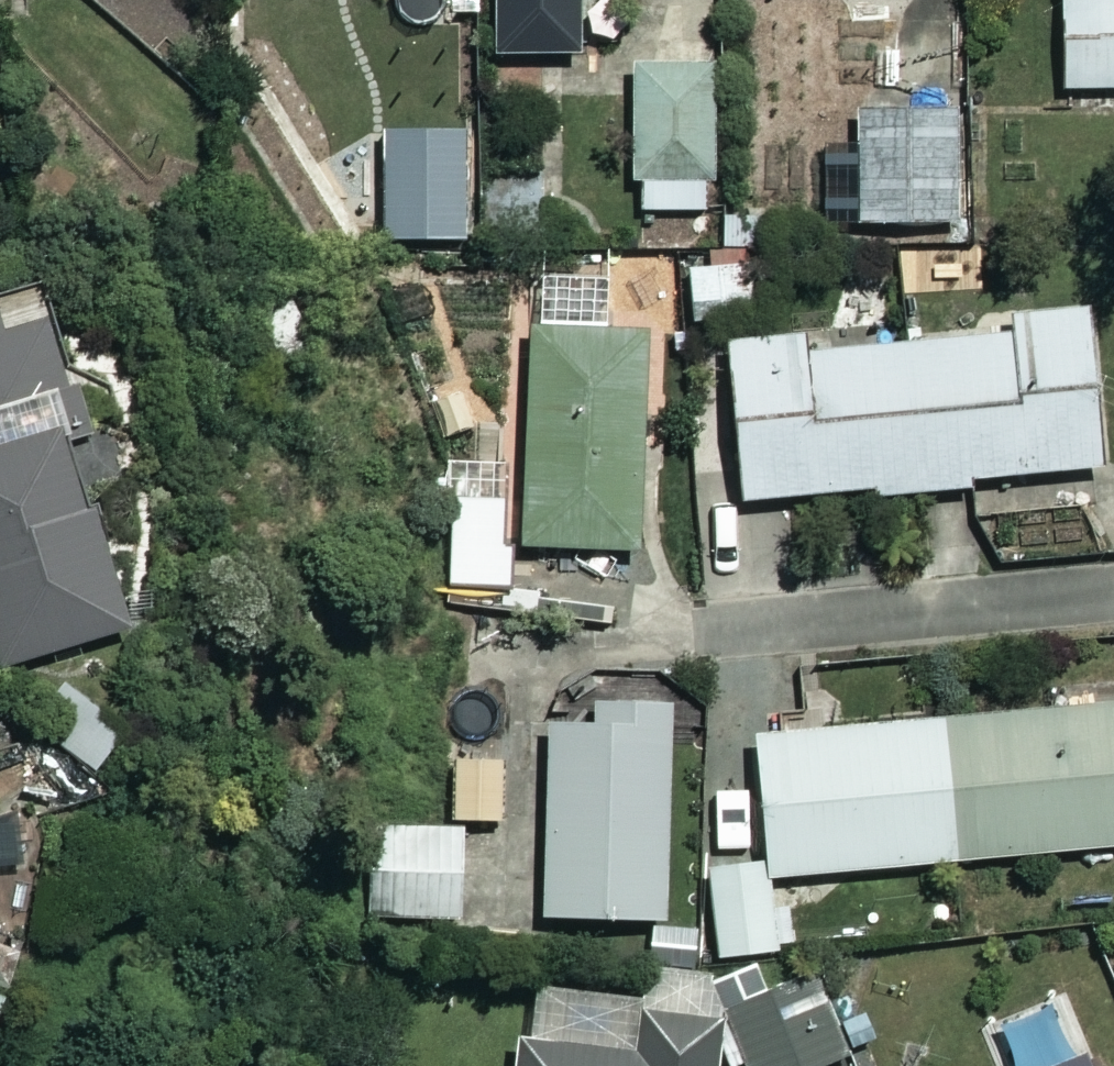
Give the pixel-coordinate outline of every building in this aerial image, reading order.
[(508,59),(601,56),(599,0),(506,0),(508,59)] [(1075,135),(1113,134),(1113,0),(1073,0),(1075,135)] [(725,66),(637,65),(636,211),(724,212),(725,66)] [(367,141),(342,100),(296,128),(321,169),(367,141)] [(871,109),(872,144),(829,145),(831,227),(965,225),(963,107),(871,109)] [(473,133),(389,133),(389,242),(473,242),(473,133)] [(767,307),(763,265),(696,270),(700,313),(767,307)] [(43,301),(0,313),(0,635),(9,668),(137,632),(43,301)] [(741,343),(750,502),(979,495),(978,480),(1111,473),(1102,310),(1019,315),(1020,338),(815,350),(815,338),(741,343)] [(656,336),(537,329),(524,551),(643,559),(656,336)] [(677,687),(603,685),(602,730),(549,729),(546,920),(674,922),(677,687)] [(761,738),(772,879),(1113,850),(1113,709),(761,738)] [(504,759),(458,760),(459,822),(506,821),(504,759)] [(34,818),(0,822),(0,874),(39,869),(34,818)] [(472,829),(376,830),(378,921),(474,919),(472,829)] [(765,866),(719,868),(723,956),(769,954),(765,866)] [(701,974),(738,1065),(798,1065),(842,1049),(807,961),(757,981),(747,956),(701,974)] [(628,999),(623,1044),(500,1029),(495,1065),(706,1065),(713,1010),(628,999)] [(1018,1065),(1083,1065),(1073,1043),(1018,1065)]
